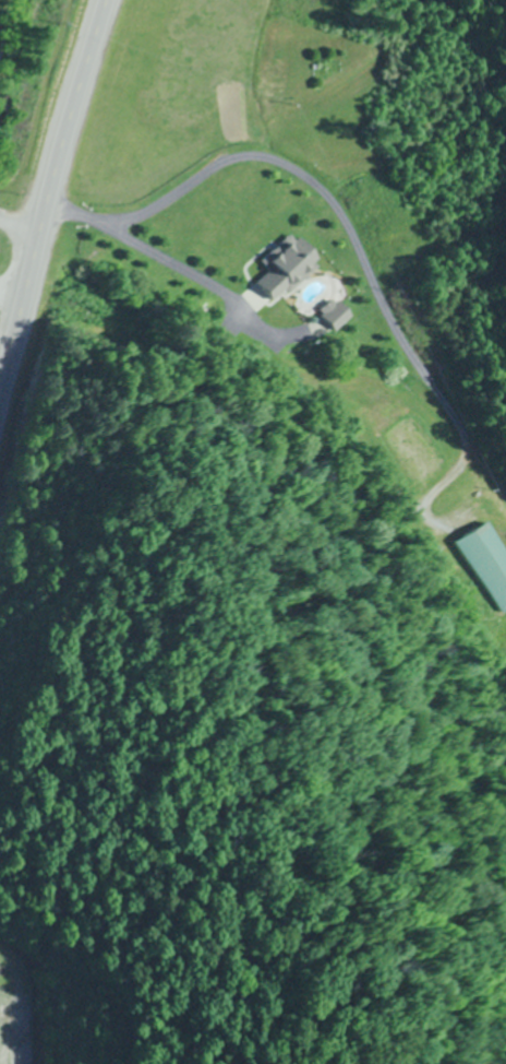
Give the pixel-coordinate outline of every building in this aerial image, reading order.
[(274,302),(325,265),(304,236),(297,242),(293,237),(262,260),(272,274),(260,282),(274,302)] [(321,313),(338,332),(354,317),(337,298),(321,313)] [(501,615),(505,612),(505,554),(486,523),(455,542),(501,615)]
